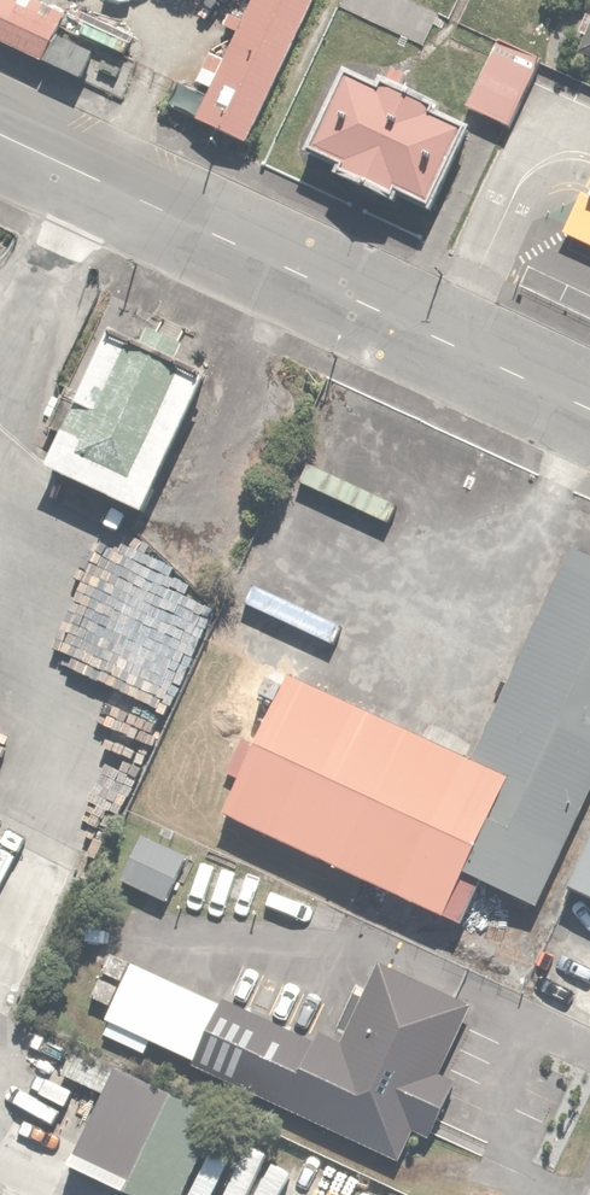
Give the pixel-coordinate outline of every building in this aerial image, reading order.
[(45,58),(64,14),(32,0),(0,0),(0,39),(45,58)] [(185,109),(247,140),(317,0),(239,0),(185,109)] [(581,55),(589,59),(589,33),(581,55)] [(509,123),(532,67),(493,51),(470,107),(509,123)] [(468,128),(338,69),(298,157),(428,216),(468,128)] [(557,235),(589,251),(589,167),(578,193),(557,235)] [(145,341),(111,326),(51,457),(145,499),(206,367),(178,355),(188,332),(156,317),(145,341)] [(483,876),(537,902),(589,792),(589,550),(575,543),(475,751),(513,769),(466,868),(483,876)] [(290,667),(224,809),(463,919),(483,876),(466,868),(513,769),(475,751),(290,667)] [(566,879),(589,890),(589,828),(566,879)] [(118,878),(166,896),(184,850),(136,832),(118,878)] [(140,953),(109,1021),(403,1154),(473,1001),(380,958),(340,1044),(140,953)] [(121,1066),(81,1162),(159,1194),(176,1194),(214,1105),(121,1066)]
